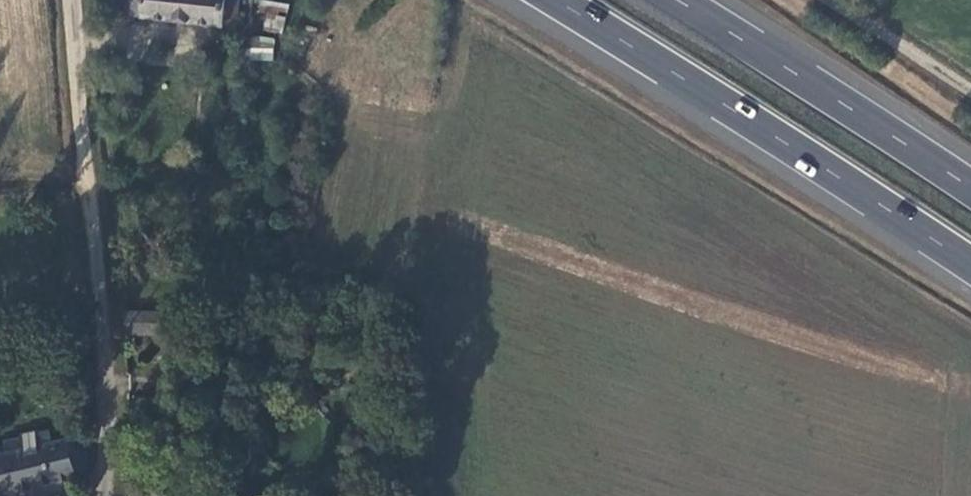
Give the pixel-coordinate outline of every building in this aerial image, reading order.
[(124,16),(223,23),(224,7),(239,8),(240,0),(125,0),(124,16)] [(287,2),(265,0),(262,0),(258,29),(283,32),(287,2)] [(238,24),(239,8),(224,7),(223,23),(238,24)] [(272,61),(274,37),(250,35),(248,59),(272,61)] [(128,312),(128,335),(176,335),(175,312),(128,312)] [(86,481),(88,442),(71,444),(68,425),(30,430),(33,450),(0,457),(0,495),(16,495),(86,481)]
